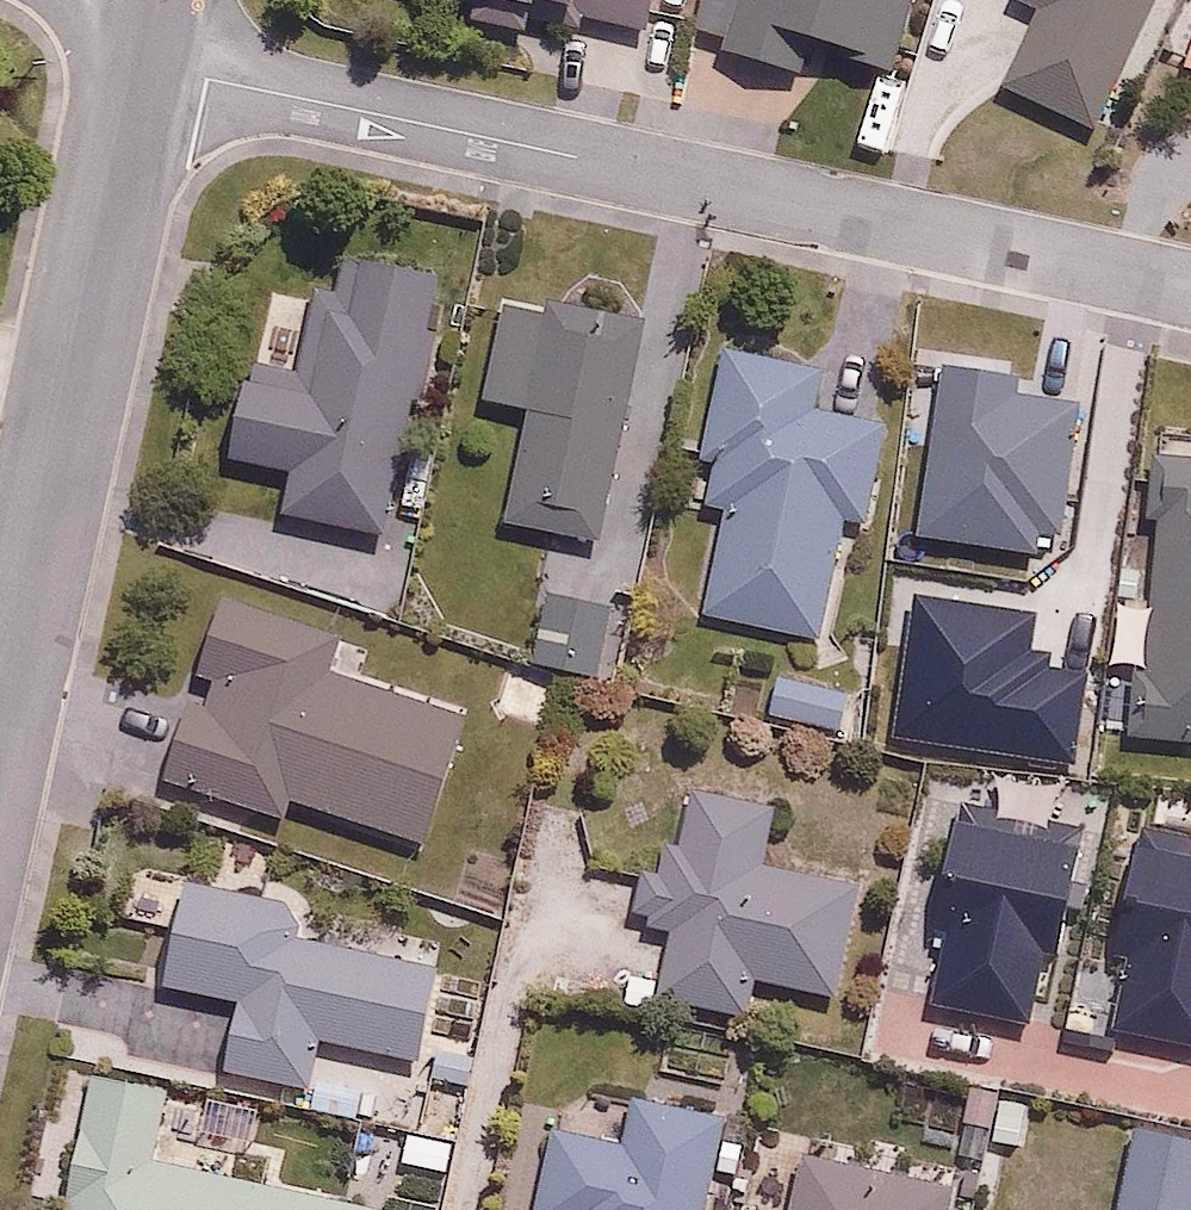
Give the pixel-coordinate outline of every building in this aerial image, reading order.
[(585,9),(583,19),(652,33),(658,0),(538,0),(585,9)] [(722,51),(812,74),(818,50),(906,72),(924,0),(705,0),(699,25),(726,32),(722,51)] [(1043,13),(1009,89),(1097,127),(1152,0),(1013,0),(1043,13)] [(377,533),(440,271),(335,246),(324,291),(280,280),(239,453),(286,464),(275,508),(377,533)] [(507,289),(484,400),(527,410),(505,516),(595,536),(641,318),(507,289)] [(816,633),(846,517),(870,523),(897,422),(821,403),(831,366),(724,338),(682,501),(720,511),(697,602),(816,633)] [(1159,606),(1157,679),(1135,679),(1134,735),(1190,736),(1190,449),(1152,448),(1150,537),(1161,537),(1160,567),(1126,566),(1125,605),(1159,606)] [(611,665),(629,593),(539,571),(522,643),(611,665)] [(211,591),(150,813),(241,838),(250,806),(295,818),(300,800),(430,835),(468,700),(340,664),(350,630),(211,591)] [(784,670),(771,711),(843,733),(856,692),(784,670)] [(661,1001),(748,1012),(753,978),(839,989),(853,874),(767,863),(775,798),(687,788),(679,856),(652,853),(642,933),(669,936),(661,1001)] [(1048,962),(1063,966),(1092,846),(966,815),(936,935),(954,939),(936,1014),(1030,1037),(1048,962)] [(442,964),(299,927),(296,907),(261,885),(267,851),(221,844),(215,881),(205,884),(141,867),(128,920),(161,929),(149,977),(230,997),(242,1012),(228,1066),(309,1086),(323,1032),(419,1056),(442,964)] [(416,1207),(232,1169),(244,1111),(182,1098),(185,1083),(94,1065),(64,1209),(415,1209),(416,1207)] [(560,1122),(541,1209),(702,1209),(721,1123),(615,1100),(609,1132),(560,1122)] [(954,1189),(810,1155),(798,1209),(949,1209),(954,1189)]
